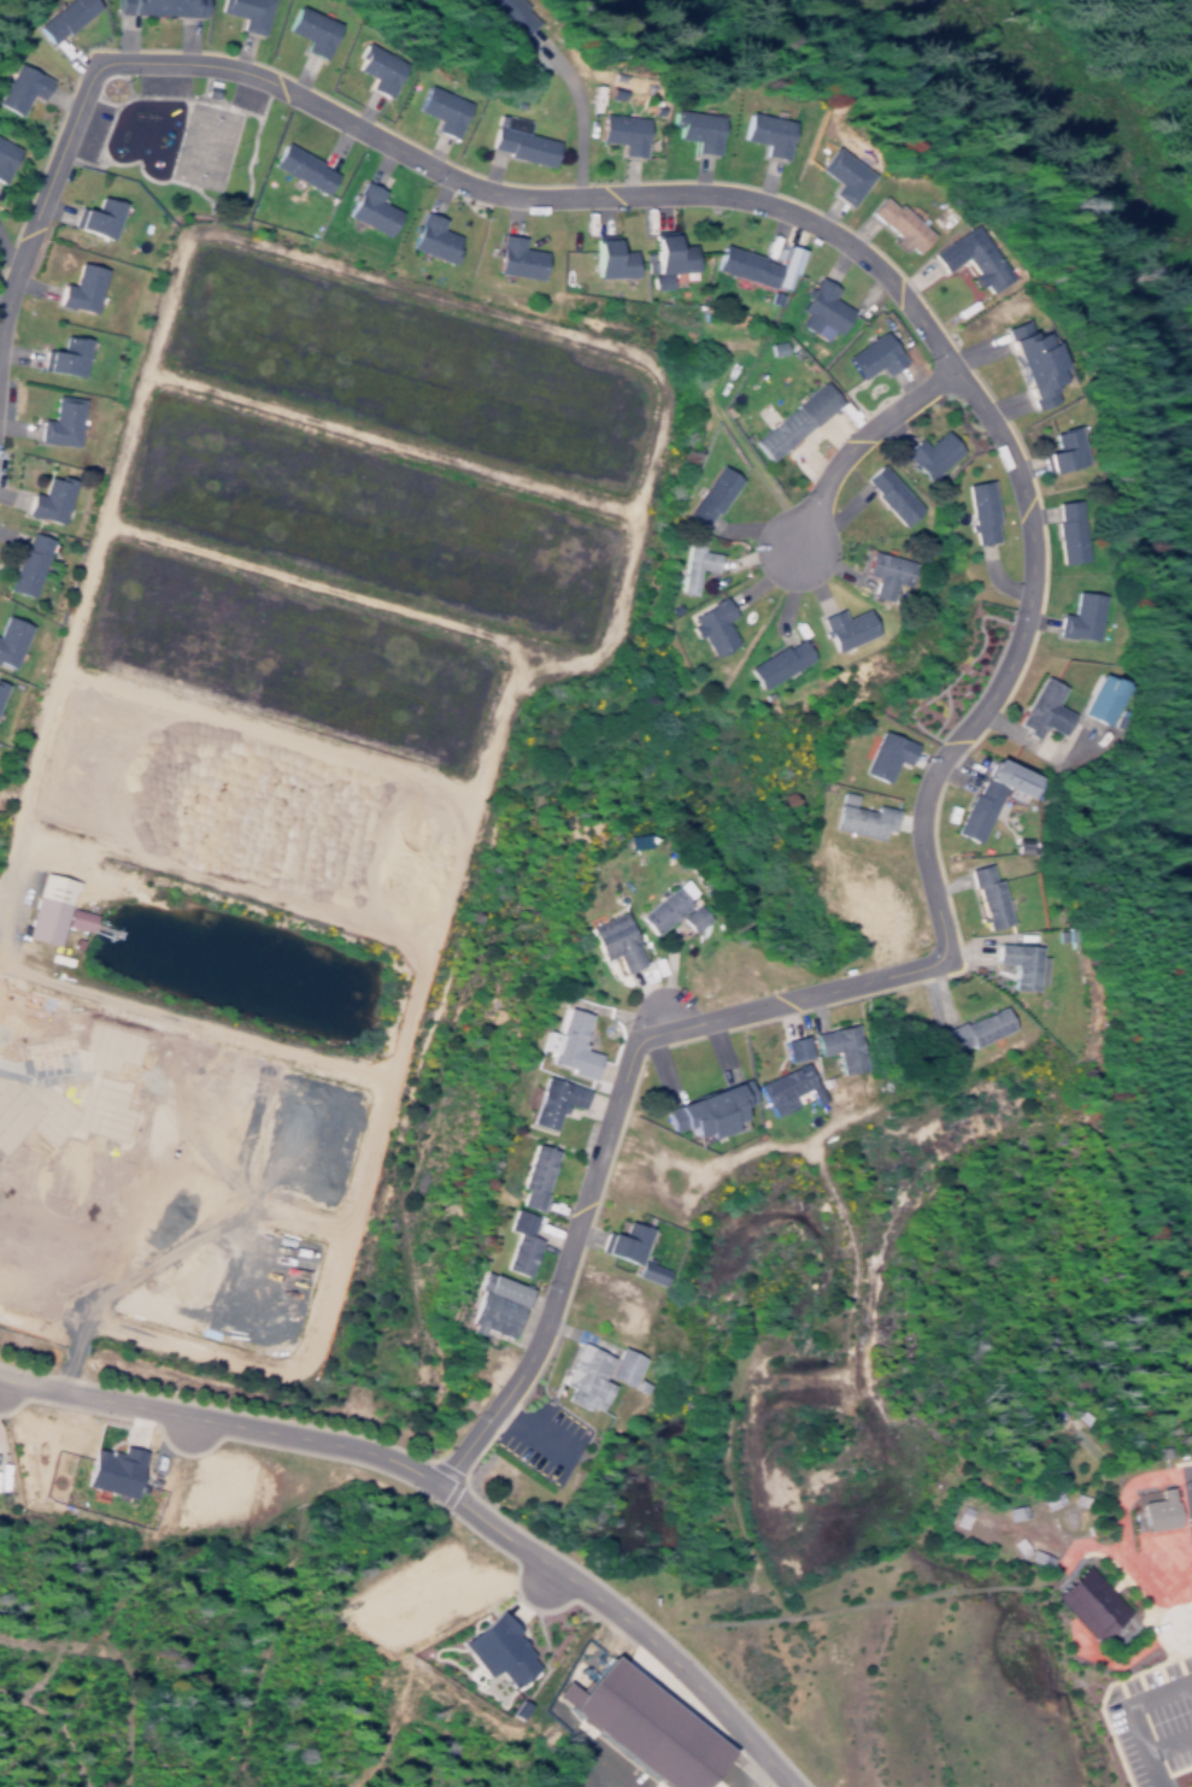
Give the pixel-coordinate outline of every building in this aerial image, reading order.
[(41,20),(67,0),(104,0),(106,2),(71,30),(67,27),(54,37),(41,20)] [(123,6),(124,0),(208,0),(207,12),(123,6)] [(223,7),(225,0),(274,0),(264,33),(242,27),(246,13),(223,7)] [(301,1),(341,20),(324,55),(304,46),(309,36),(289,27),(301,1)] [(364,39),(403,61),(383,94),(364,83),(369,76),(352,66),(358,55),(354,54),(364,39)] [(22,58),(54,77),(43,95),(34,90),(23,110),(0,96),(22,58)] [(422,82),(442,92),(444,88),(453,93),(452,96),(462,101),(446,135),(425,125),(430,117),(410,107),(422,82)] [(671,107),(717,112),(711,152),(688,148),(689,137),(671,135),(673,124),(669,124),(671,107)] [(746,108),(792,118),(783,157),(759,152),(762,140),(740,135),(746,108)] [(594,111),(640,116),(635,153),(613,151),(615,140),(591,137),(594,111)] [(486,123),(548,139),(542,164),(498,153),(499,149),(481,145),(486,123)] [(2,178),(0,177),(0,135),(20,147),(2,178)] [(266,163),(278,141),(313,161),(312,164),(327,172),(317,190),(266,163)] [(833,143),(871,170),(847,204),(828,189),(835,181),(816,166),(833,143)] [(339,212),(356,178),(376,189),(370,199),(391,208),(378,233),(339,212)] [(865,207),(880,192),(893,204),(896,200),(928,229),(911,248),(865,207)] [(98,193),(122,201),(110,235),(75,224),(82,204),(92,207),(98,193)] [(401,245),(415,208),(435,216),(431,227),(451,234),(447,245),(450,245),(445,260),(401,245)] [(974,221),(1012,274),(990,289),(982,280),(977,284),(969,274),(974,269),(962,253),(940,269),(929,254),(974,221)] [(648,270),(647,231),(668,230),(668,241),(688,241),(689,269),(648,270)] [(488,268),(494,231),(513,235),(512,245),(538,248),(533,275),(488,268)] [(589,236),(610,236),(610,248),(628,248),(628,274),(588,272),(589,236)] [(706,264),(714,242),(754,255),(753,259),(770,264),(764,283),(706,264)] [(77,258),(102,265),(92,310),(55,300),(60,280),(70,282),(77,258)] [(792,307),(794,302),(789,300),(808,271),(830,286),(824,295),(845,307),(830,330),(824,327),(818,337),(791,321),(797,310),(792,307)] [(1002,325),(1027,316),(1032,327),(1034,325),(1037,331),(1049,327),(1053,340),(1059,337),(1068,360),(1062,363),(1067,375),(1052,381),(1058,395),(1033,405),(1002,325)] [(838,353),(876,328),(897,359),(880,371),(874,361),(853,376),(838,353)] [(61,331),(87,336),(80,372),(43,365),(47,346),(58,348),(61,331)] [(746,437),(816,378),(832,399),(762,457),(746,437)] [(53,392),(80,395),(74,441),(36,436),(39,416),(49,417),(53,392)] [(1080,423),(1087,458),(1047,468),(1046,465),(1041,465),(1038,451),(1056,447),(1052,430),(1080,423)] [(938,427),(955,447),(920,477),(896,449),(912,435),(918,442),(938,427)] [(714,460),(735,476),(711,510),(707,507),(697,522),(679,509),(714,460)] [(914,505),(894,522),(867,492),(869,489),(856,475),(873,460),(914,505)] [(45,474),(70,481),(59,521),(23,510),(29,489),(40,493),(45,474)] [(959,481),(985,476),(993,517),(988,518),(992,536),(970,541),(968,528),(963,528),(962,521),(967,521),(959,481)] [(1078,496),(1085,556),(1056,559),(1052,517),(1055,517),(1053,499),(1078,496)] [(18,546),(22,546),(27,529),(48,536),(29,593),(5,584),(18,546)] [(695,535),(694,547),(712,549),(709,568),(692,565),(687,590),(671,588),(680,533),(695,535)] [(856,569),(862,547),(906,559),(900,582),(887,577),(882,596),(863,590),(869,572),(856,569)] [(1100,590),(1093,635),(1053,629),(1057,609),(1068,611),(1073,587),(1100,590)] [(683,612),(717,593),(728,612),(718,618),(729,639),(706,652),(683,612)] [(829,646),(815,613),(832,606),(835,615),(859,604),(870,628),(829,646)] [(11,664),(0,660),(0,616),(2,611),(28,622),(11,664)] [(741,662),(776,642),(777,643),(794,634),(806,654),(754,684),(741,662)] [(1039,674),(1059,684),(1050,701),(1068,711),(1058,729),(1039,719),(1032,733),(1016,724),(1018,721),(1014,718),(1039,674)] [(1075,715),(1102,726),(1118,685),(1092,674),(1075,715)] [(877,727),(912,741),(905,760),(894,756),(885,777),(861,766),(877,727)] [(969,790),(971,792),(980,774),(1000,784),(975,837),(952,827),(969,790)] [(830,823),(836,799),(871,807),(873,800),(893,806),(889,825),(882,823),(880,835),(830,823)] [(994,875),(1005,918),(983,924),(973,882),(969,883),(964,864),(985,859),(988,876),(994,875)] [(636,911),(658,894),(657,892),(663,888),(664,889),(673,882),(688,901),(652,930),(636,911)] [(52,945),(64,903),(31,894),(19,936),(52,945)] [(679,913),(694,899),(707,915),(691,928),(679,913)] [(84,932),(90,914),(65,906),(60,924),(84,932)] [(587,923),(622,909),(636,939),(633,941),(640,960),(621,968),(613,950),(600,954),(587,923)] [(992,937),(1035,942),(1030,984),(1008,982),(1011,958),(991,957),(992,937)] [(969,1042),(967,1036),(951,1044),(941,1024),(959,1017),(961,1019),(1000,1001),(1010,1023),(969,1042)] [(564,1003),(589,1010),(579,1045),(598,1050),(592,1074),(569,1066),(569,1063),(548,1057),(551,1048),(539,1044),(544,1025),(556,1029),(564,1003)] [(812,1028),(851,1019),(861,1064),(839,1069),(833,1045),(816,1048),(812,1028)] [(806,1055),(800,1034),(778,1040),(783,1061),(806,1055)] [(754,1080),(800,1059),(811,1081),(789,1091),(794,1100),(769,1112),(754,1080)] [(542,1071),(586,1084),(580,1103),(560,1097),(559,1100),(564,1103),(562,1107),(558,1106),(552,1124),(529,1117),(542,1071)] [(663,1104),(744,1074),(753,1098),(739,1103),(742,1115),(732,1118),(734,1123),(709,1133),(706,1128),(694,1131),(689,1121),(671,1128),(663,1104)] [(532,1139),(554,1146),(541,1188),(542,1188),(538,1205),(517,1199),(523,1183),(518,1182),(532,1139)] [(539,1236),(525,1270),(501,1262),(515,1228),(504,1224),(512,1204),(533,1212),(532,1216),(535,1218),(533,1223),(529,1222),(525,1231),(539,1236)] [(648,1223),(636,1259),(601,1247),(609,1228),(620,1231),(626,1215),(648,1223)] [(629,1276),(657,1283),(662,1267),(634,1260),(629,1276)] [(465,1316),(477,1285),(482,1286),(488,1270),(525,1285),(507,1332),(465,1316)] [(579,1338),(611,1352),(600,1375),(607,1379),(598,1401),(589,1398),(586,1404),(564,1394),(570,1382),(560,1377),(579,1338)] [(631,1377),(641,1358),(616,1345),(601,1374),(639,1394),(644,1384),(631,1377)] [(87,1491),(137,1503),(149,1453),(127,1448),(124,1457),(96,1450),(87,1491)] [(1135,1501),(1139,1530),(1173,1526),(1168,1486),(1155,1487),(1156,1499),(1135,1501)] [(1000,1508),(1003,1521),(1023,1516),(1020,1503),(1000,1508)] [(1093,1640),(1126,1610),(1082,1563),(1049,1594),(1093,1640)] [(479,1676),(493,1667),(505,1686),(534,1668),(496,1610),(454,1637),(479,1676)] [(598,1656),(573,1690),(557,1678),(541,1699),(663,1786),(693,1786),(723,1747),(598,1656)]
